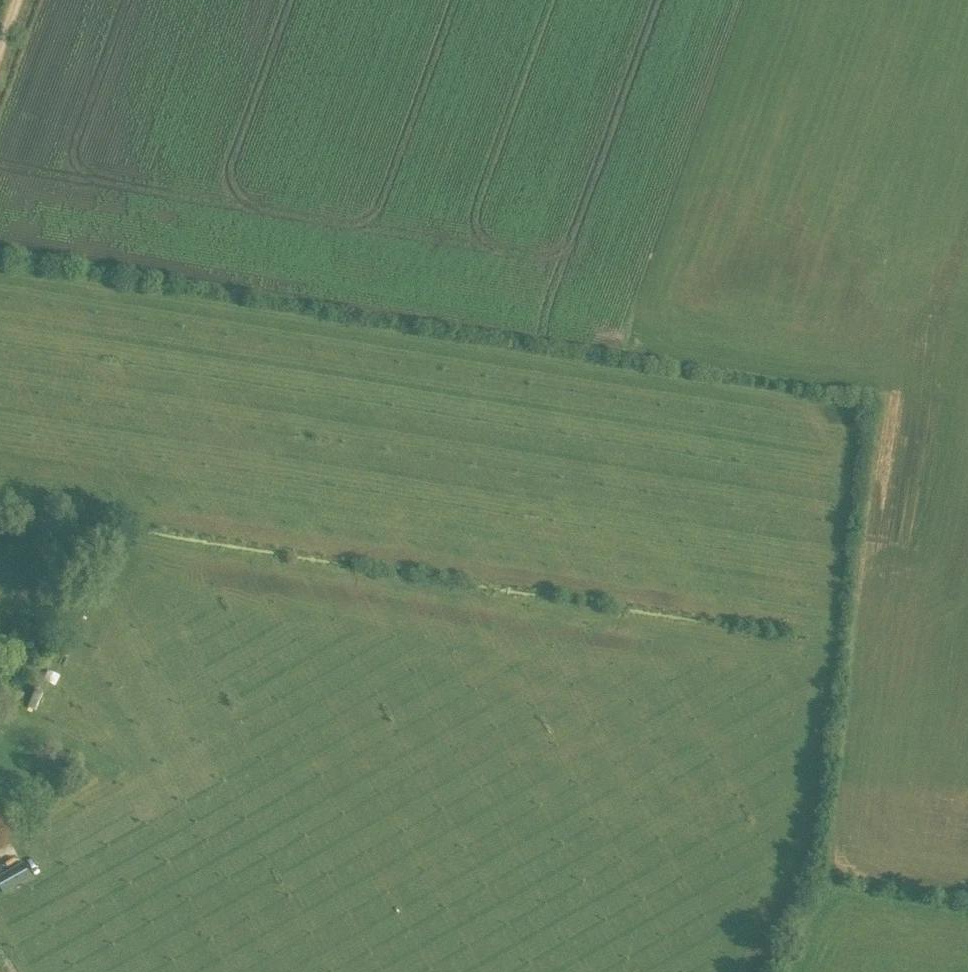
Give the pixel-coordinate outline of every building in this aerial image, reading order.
[(32,877),(24,862),(0,875),(0,886),(4,893),(32,877)]
